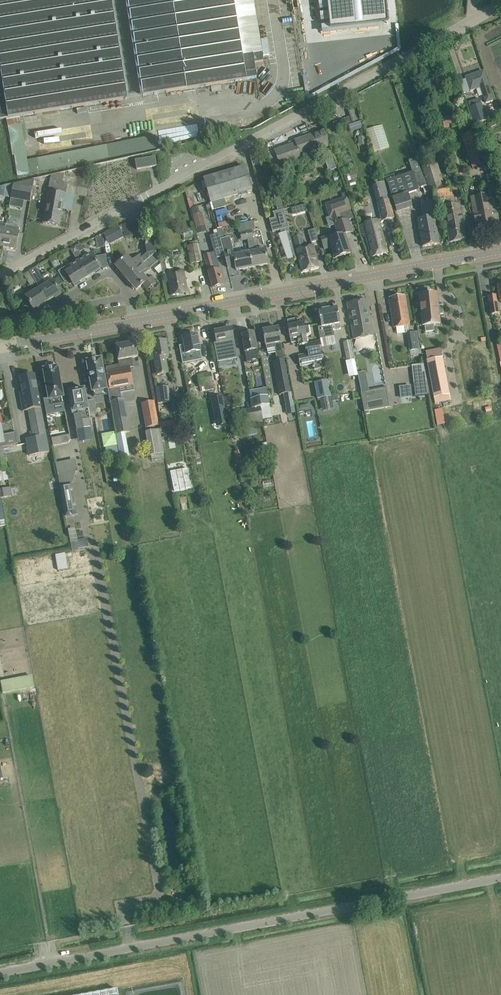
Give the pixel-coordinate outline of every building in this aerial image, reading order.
[(0,119),(8,118),(20,116),(25,115),(40,113),(57,110),(128,99),(112,0),(0,0),(0,119)] [(254,0),(127,0),(143,96),(257,78),(254,63),(263,61),(254,0)] [(483,71),(473,75),(466,77),(471,91),(481,88),(486,103),(493,101),(483,71)] [(486,121),(487,121),(481,104),(469,108),(474,125),(486,121)] [(496,110),(488,114),(491,120),(499,116),(496,110)] [(444,129),(456,125),(452,114),(440,119),(444,129)] [(361,122),(354,124),(356,131),(363,128),(361,122)] [(382,125),(367,130),(374,152),(389,147),(382,125)] [(490,129),(479,128),(478,139),(489,139),(490,129)] [(330,147),(328,139),(324,130),(294,140),(295,143),(274,150),(277,160),(280,167),(302,160),(301,157),(330,147)] [(473,167),(486,162),(476,133),(463,137),(473,167)] [(451,155),(447,142),(439,144),(441,158),(451,155)] [(249,153),(252,164),(253,166),(260,164),(256,151),(249,153)] [(137,170),(157,166),(155,157),(135,160),(137,170)] [(434,200),(438,200),(442,222),(446,221),(450,242),(466,239),(464,229),(460,204),(455,205),(454,195),(451,196),(448,182),(443,183),(437,164),(435,165),(433,158),(420,162),(429,191),(432,190),(434,200)] [(394,174),(384,177),(386,181),(395,208),(396,212),(412,206),(410,203),(408,196),(419,192),(418,189),(426,186),(416,159),(409,161),(412,171),(395,177),(394,174)] [(204,179),(211,203),(209,203),(211,209),(215,208),(215,209),(226,206),(224,199),(252,191),(245,167),(204,179)] [(63,182),(65,174),(61,173),(51,175),(48,189),(45,213),(43,223),(60,226),(63,208),(67,209),(66,210),(72,211),(73,201),(74,196),(66,195),(68,183),(63,182)] [(14,184),(12,198),(29,201),(32,180),(14,184)] [(378,183),(382,197),(383,200),(378,202),(378,203),(377,203),(382,222),(394,218),(382,182),(378,183)] [(11,198),(14,184),(0,186),(0,196),(11,198)] [(278,191),(274,193),(278,211),(272,212),(273,213),(274,218),(270,219),(269,219),(272,232),(280,230),(281,234),(279,234),(287,260),(292,258),(292,257),(295,256),(293,247),(286,218),(278,191)] [(489,204),(490,204),(489,195),(471,198),(474,214),(475,221),(478,221),(481,236),(494,234),(489,204)] [(330,218),(331,218),(336,233),(321,238),(324,249),(331,247),(335,258),(351,253),(344,235),(352,232),(348,220),(354,218),(351,210),(352,210),(348,197),(325,204),(330,218)] [(439,244),(431,202),(431,201),(420,203),(423,218),(417,219),(423,247),(439,244)] [(197,228),(205,226),(204,224),(201,213),(200,213),(198,208),(191,210),(197,228)] [(387,253),(385,243),(379,220),(359,225),(362,237),(366,236),(371,257),(387,253)] [(134,222),(137,234),(143,232),(140,221),(134,222)] [(248,240),(249,249),(250,252),(249,252),(252,267),(268,264),(265,248),(258,249),(256,242),(253,242),(251,230),(255,230),(254,221),(245,223),(247,231),(240,232),(242,241),(248,240)] [(137,234),(134,222),(128,223),(131,235),(137,234)] [(131,235),(128,223),(122,225),(125,237),(131,235)] [(14,225),(7,224),(3,247),(16,249),(20,228),(13,227),(14,225)] [(123,237),(117,227),(103,235),(108,245),(123,237)] [(236,270),(252,267),(249,252),(250,252),(249,249),(241,250),(241,252),(234,254),(230,237),(224,239),(222,228),(218,229),(220,237),(224,252),(227,268),(236,266),(236,270)] [(316,229),(309,231),(312,243),(319,241),(316,229)] [(313,247),(305,249),(302,235),(293,237),(300,261),(303,271),(318,267),(316,257),(313,247)] [(224,252),(220,237),(212,239),(215,254),(224,252)] [(126,279),(156,253),(153,240),(143,242),(146,253),(142,257),(141,255),(131,263),(126,258),(124,260),(116,267),(121,273),(121,274),(124,277),(125,277),(126,279)] [(198,244),(187,246),(190,262),(201,260),(198,244)] [(79,252),(76,246),(71,250),(73,255),(79,252)] [(158,262),(156,253),(126,279),(127,280),(127,281),(129,284),(131,284),(136,290),(142,284),(147,289),(156,282),(151,277),(147,281),(142,274),(149,268),(149,269),(158,262)] [(77,262),(87,277),(100,269),(91,254),(77,262)] [(106,256),(96,258),(103,269),(108,267),(106,256)] [(183,271),(173,273),(170,257),(160,259),(163,275),(167,274),(171,295),(187,292),(183,271)] [(220,269),(217,260),(217,258),(211,259),(211,257),(205,258),(210,278),(213,288),(223,285),(219,270),(220,269)] [(87,277),(77,262),(65,269),(64,268),(59,272),(65,282),(66,281),(67,283),(70,284),(72,283),(74,285),(87,277)] [(36,283),(38,286),(47,301),(60,293),(53,281),(46,285),(36,267),(29,271),(36,283)] [(31,286),(36,283),(29,271),(29,272),(24,275),(31,286)] [(23,287),(27,281),(22,278),(19,284),(23,287)] [(34,309),(47,301),(38,286),(31,290),(33,293),(27,297),(34,309)] [(438,306),(437,292),(419,294),(423,326),(425,326),(426,332),(434,331),(433,325),(435,325),(434,315),(443,314),(442,306),(438,306)] [(409,325),(406,305),(405,295),(389,297),(393,327),(409,325)] [(499,313),(496,295),(488,296),(491,314),(499,313)] [(369,339),(369,337),(373,336),(367,300),(348,304),(354,339),(358,338),(359,341),(360,343),(362,344),(367,344),(369,341),(369,339)] [(318,327),(321,341),(322,346),(336,343),(334,330),(341,329),(337,307),(318,311),(322,327),(318,327)] [(299,346),(304,344),(307,344),(306,336),(310,335),(311,333),(310,326),(304,327),(303,323),(302,319),(297,320),(297,318),(287,320),(288,326),(290,336),(291,343),(297,342),(297,345),(298,345),(299,346)] [(267,349),(274,348),(277,361),(273,361),(280,395),(283,394),(288,419),(296,417),(285,359),(284,359),(284,358),(278,328),(263,330),(265,340),(266,344),(267,349)] [(214,332),(216,342),(214,343),(217,361),(237,358),(231,329),(214,332)] [(409,351),(419,349),(422,349),(419,334),(418,334),(417,331),(406,333),(409,351)] [(251,360),(259,358),(257,349),(254,333),(242,335),(245,352),(245,351),(247,362),(251,362),(251,360)] [(201,359),(201,357),(199,345),(197,335),(183,338),(185,345),(180,346),(181,354),(187,353),(188,362),(201,359)] [(168,353),(168,350),(166,340),(153,343),(154,352),(153,352),(155,362),(157,374),(169,371),(166,354),(168,353)] [(324,361),(322,351),(320,341),(307,344),(304,344),(306,354),(298,356),(300,366),(314,363),(315,369),(325,367),(324,361)] [(350,341),(343,342),(347,361),(354,360),(350,341)] [(115,346),(119,368),(129,366),(133,365),(132,357),(138,356),(137,352),(135,342),(115,346)] [(427,361),(434,398),(450,394),(443,357),(427,361)] [(93,391),(106,389),(101,359),(87,362),(93,391)] [(413,365),(418,396),(431,394),(425,363),(413,365)] [(133,384),(129,366),(119,368),(119,369),(107,371),(111,389),(133,384)] [(57,368),(44,370),(50,400),(63,397),(57,368)] [(200,392),(215,389),(212,372),(197,375),(200,392)] [(49,452),(36,384),(34,374),(20,377),(22,392),(19,393),(23,412),(29,411),(34,438),(26,440),(30,456),(49,452)] [(333,401),(332,396),(328,380),(315,383),(318,399),(320,398),(322,411),(334,409),(333,401)] [(401,386),(403,398),(415,397),(414,385),(401,386)] [(270,406),(267,388),(250,391),(253,409),(261,408),(270,406)] [(361,393),(365,411),(390,406),(386,388),(361,393)] [(68,392),(70,402),(75,431),(91,428),(89,419),(90,418),(89,414),(87,401),(85,389),(68,392)] [(169,389),(156,390),(157,404),(171,402),(169,389)] [(223,396),(211,399),(216,423),(227,421),(223,396)] [(232,396),(224,397),(225,406),(234,405),(232,396)] [(96,413),(93,400),(87,401),(89,414),(96,413)] [(111,403),(117,432),(129,429),(124,401),(111,403)] [(147,428),(159,426),(154,401),(142,403),(147,428)] [(270,406),(261,408),(263,420),(272,418),(270,406)] [(238,425),(263,420),(261,408),(253,409),(236,412),(238,425)] [(440,425),(448,424),(444,408),(436,410),(440,425)] [(159,429),(157,430),(144,432),(149,456),(164,453),(159,429)] [(243,463),(240,450),(234,451),(237,465),(243,463)] [(192,468),(173,472),(176,488),(195,485),(192,468)] [(75,472),(58,475),(66,517),(77,515),(72,483),(75,472)] [(0,490),(0,495),(1,498),(12,496),(11,488),(0,490)] [(73,550),(89,547),(87,539),(84,539),(78,541),(71,542),(73,550)] [(66,552),(56,555),(60,570),(70,568),(66,552)] [(3,693),(35,687),(33,675),(1,681),(3,693)]
